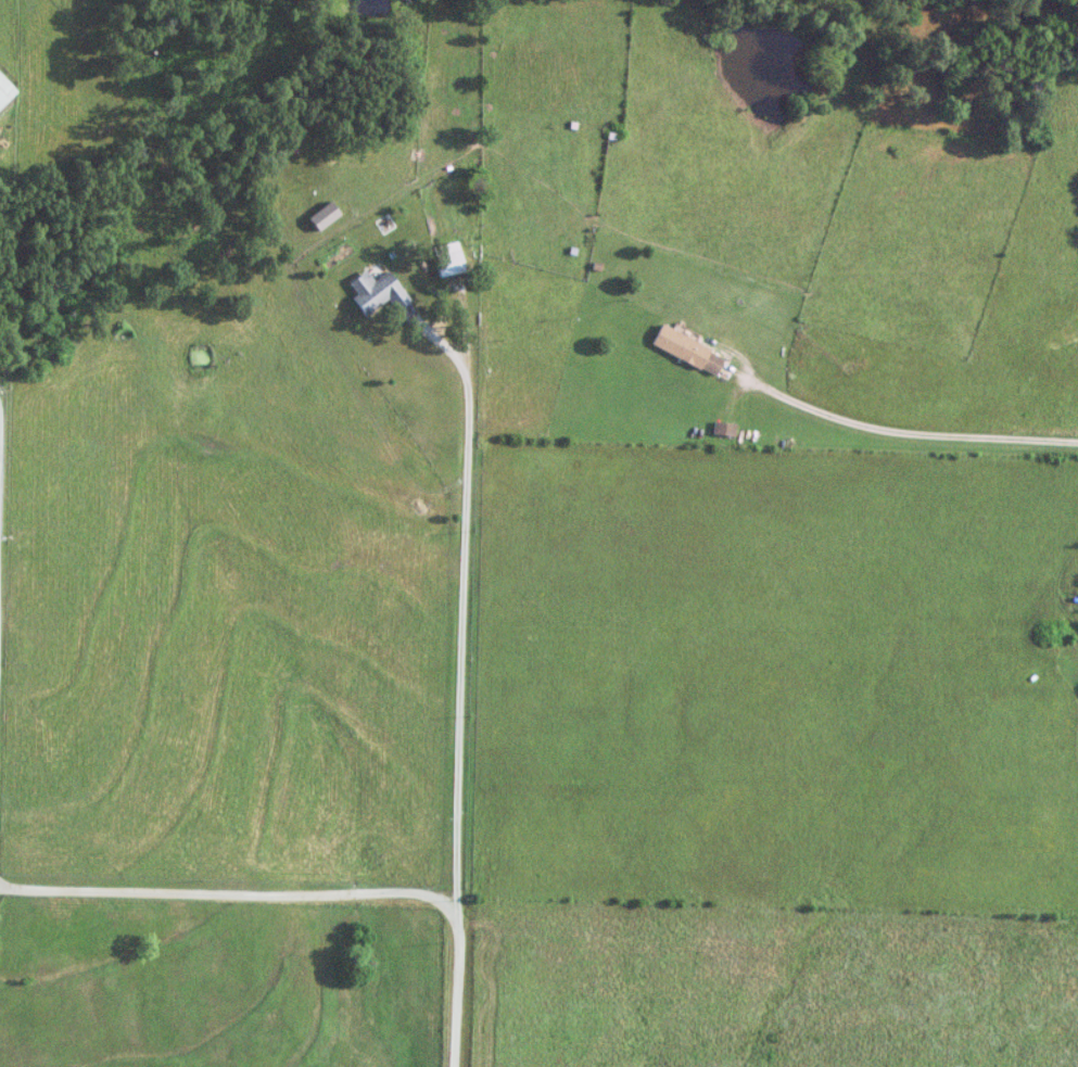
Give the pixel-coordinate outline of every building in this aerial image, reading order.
[(0,68),(0,113),(22,92),(0,68)] [(469,272),(463,241),(437,247),(443,277),(469,272)] [(356,297),(369,317),(406,292),(393,272),(379,282),(371,271),(353,283),(360,294),(356,297)] [(665,325),(655,345),(721,375),(730,355),(665,325)]
